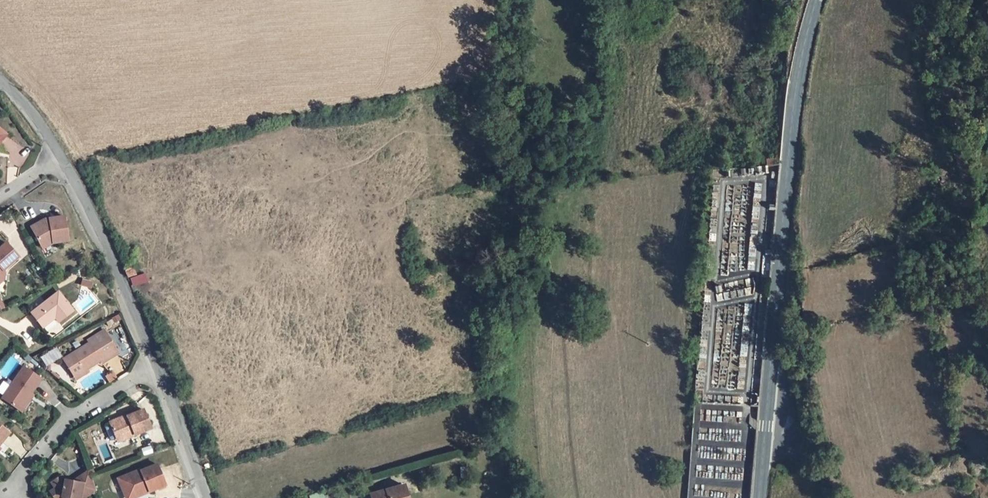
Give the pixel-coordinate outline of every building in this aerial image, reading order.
[(53,244),(68,241),(64,217),(49,219),(49,221),(46,222),(44,220),(31,227),(41,247),(52,241),(53,244)] [(6,243),(0,249),(0,276),(4,272),(3,270),(19,257),(6,243)] [(132,267),(124,270),(128,277),(135,275),(132,267)] [(73,311),(58,292),(31,313),(42,327),(55,317),(59,322),(73,311)] [(118,353),(105,330),(88,340),(90,343),(64,359),(75,377),(87,369),(100,361),(102,363),(118,353)] [(41,357),(45,365),(61,355),(57,348),(41,357)] [(41,379),(24,367),(2,399),(18,409),(29,393),(31,394),(41,379)] [(87,369),(75,377),(76,380),(89,372),(87,369)] [(111,374),(106,377),(109,382),(115,378),(111,374)] [(31,394),(29,393),(18,409),(21,412),(33,395),(31,394)] [(151,429),(143,410),(127,417),(127,415),(109,422),(116,439),(133,432),(134,436),(151,429)] [(0,425),(0,444),(2,441),(9,433),(0,425)] [(134,436),(133,432),(116,439),(117,442),(134,436)] [(2,441),(0,444),(7,450),(9,447),(2,441)] [(166,485),(157,464),(141,471),(140,470),(117,479),(122,491),(126,490),(128,491),(130,494),(133,496),(148,489),(149,492),(166,485)] [(88,471),(73,481),(65,480),(62,476),(51,482),(55,488),(50,491),(54,497),(60,497),(62,497),(67,497),(84,497),(96,490),(91,478),(88,471)] [(371,495),(372,497),(408,497),(404,485),(371,495)] [(122,491),(125,497),(135,497),(149,492),(148,489),(133,496),(130,494),(128,491),(126,490),(122,491)]
